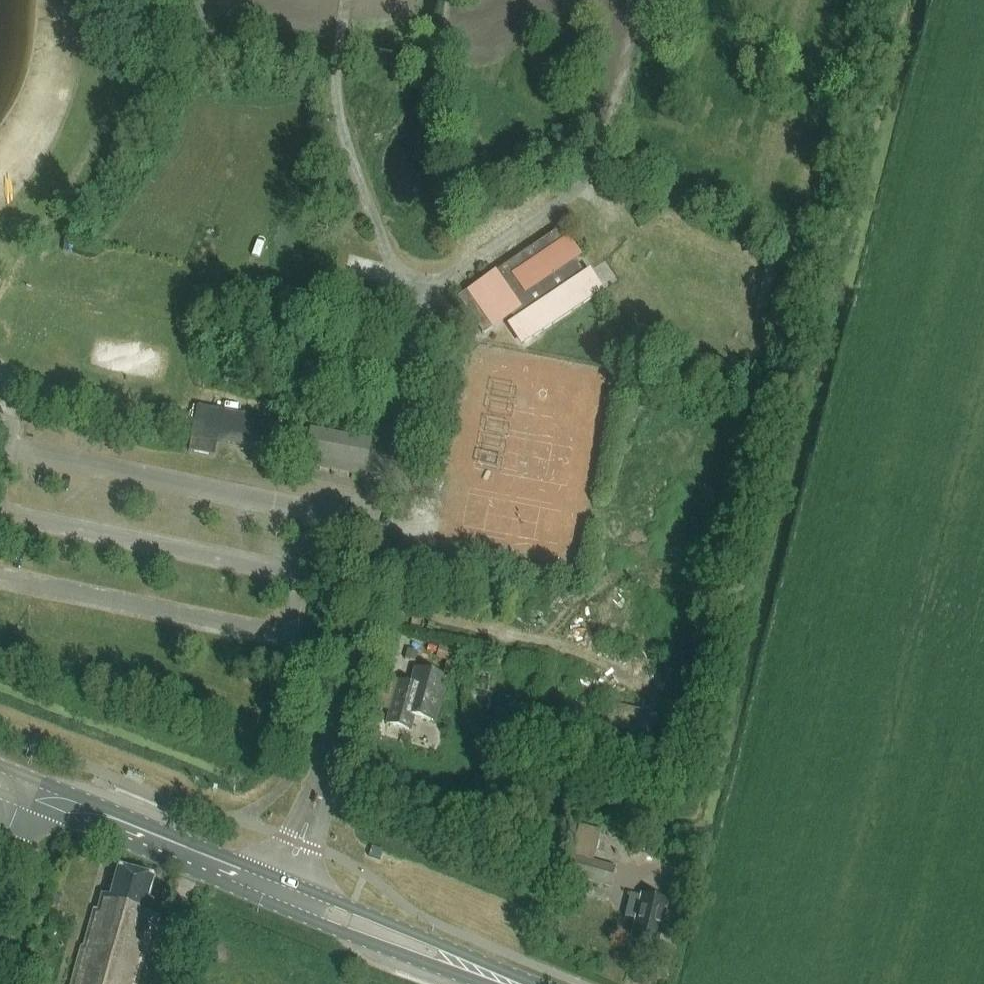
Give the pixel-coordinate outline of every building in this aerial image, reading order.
[(564,242),(512,277),(525,296),(531,292),(577,261),(564,242)] [(539,305),(515,322),(507,327),(521,347),(605,291),(591,270),(539,305)] [(502,284),(495,274),(459,298),(484,335),(511,316),(520,310),(502,284)] [(512,277),(502,284),(520,310),(511,316),(515,322),(539,305),(531,292),(525,296),(512,277)] [(189,330),(189,320),(180,319),(179,329),(189,330)] [(279,422),(278,422),(279,415),(264,412),(263,419),(198,406),(189,453),(215,458),(218,442),(274,453),(293,457),(299,426),(279,422)] [(305,459),(367,471),(373,441),(311,429),(305,459)] [(500,563),(498,572),(508,575),(510,565),(500,563)] [(443,645),(440,656),(461,661),(463,649),(443,645)] [(457,665),(447,662),(443,677),(453,679),(457,665)] [(447,680),(416,671),(411,687),(398,683),(386,724),(411,731),(415,717),(435,723),(447,680)] [(569,878),(609,888),(615,868),(574,858),(569,878)] [(111,897),(102,895),(95,921),(91,920),(88,932),(87,931),(72,983),(141,983),(163,904),(149,900),(154,878),(119,869),(111,897)] [(642,895),(641,898),(630,895),(626,913),(625,919),(635,921),(631,941),(657,947),(668,901),(642,895)]
